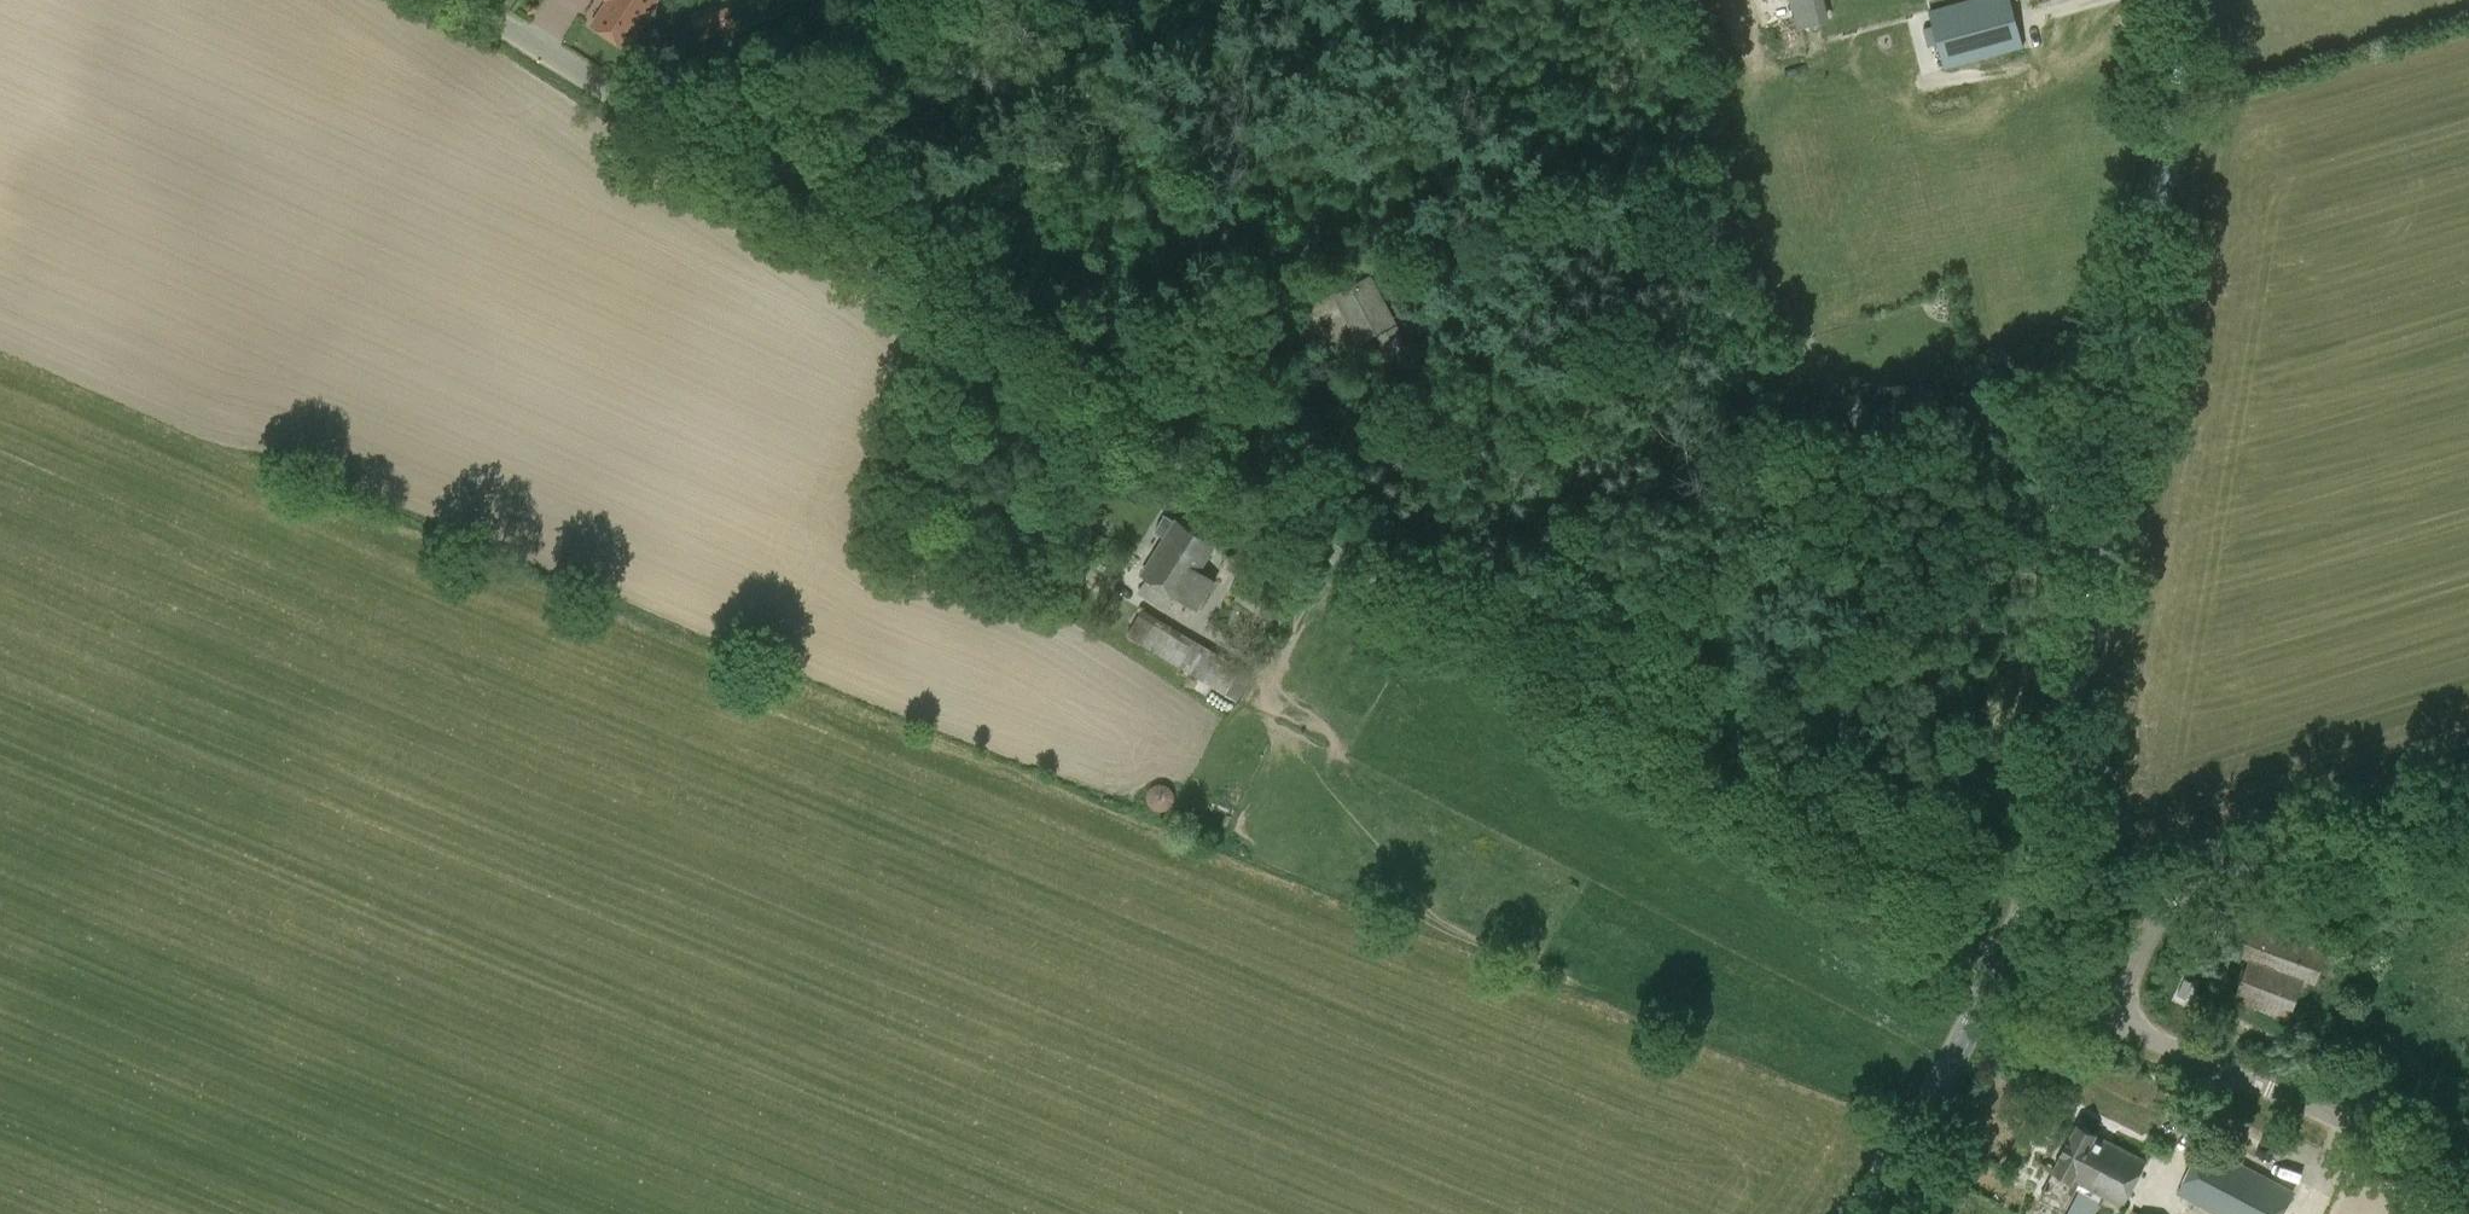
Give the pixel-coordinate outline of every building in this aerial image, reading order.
[(610,1),(594,25),(627,46),(657,0),(608,0),(610,1)] [(1794,18),(1820,11),(1817,0),(1789,0),(1794,18)] [(2011,0),(1964,0),(1930,9),(1945,69),(2024,48),(2011,0)] [(1377,336),(1391,360),(1411,348),(1397,324),(1377,336)] [(1852,440),(1843,414),(1829,419),(1838,444),(1852,440)] [(1838,460),(1827,426),(1806,433),(1822,479),(1840,472),(1836,460),(1838,460)] [(1895,465),(1911,462),(1909,453),(1893,455),(1895,465)] [(1142,576),(1147,578),(1138,592),(1167,610),(1176,595),(1199,609),(1216,580),(1201,571),(1216,545),(1175,522),(1176,520),(1166,514),(1156,530),(1166,536),(1142,576)] [(1242,667),(1144,608),(1128,634),(1226,693),(1242,667)] [(2236,954),(2248,960),(2234,1000),(2289,1021),(2304,979),(2315,984),(2335,931),(2257,901),(2236,954)] [(2054,1170),(2041,1196),(2066,1208),(2077,1187),(2080,1189),(2067,1213),(2092,1213),(2102,1195),(2123,1206),(2147,1161),(2076,1124),(2052,1169),(2054,1170)] [(2218,1213),(2283,1213),(2295,1191),(2206,1144),(2178,1193),(2218,1213)]
